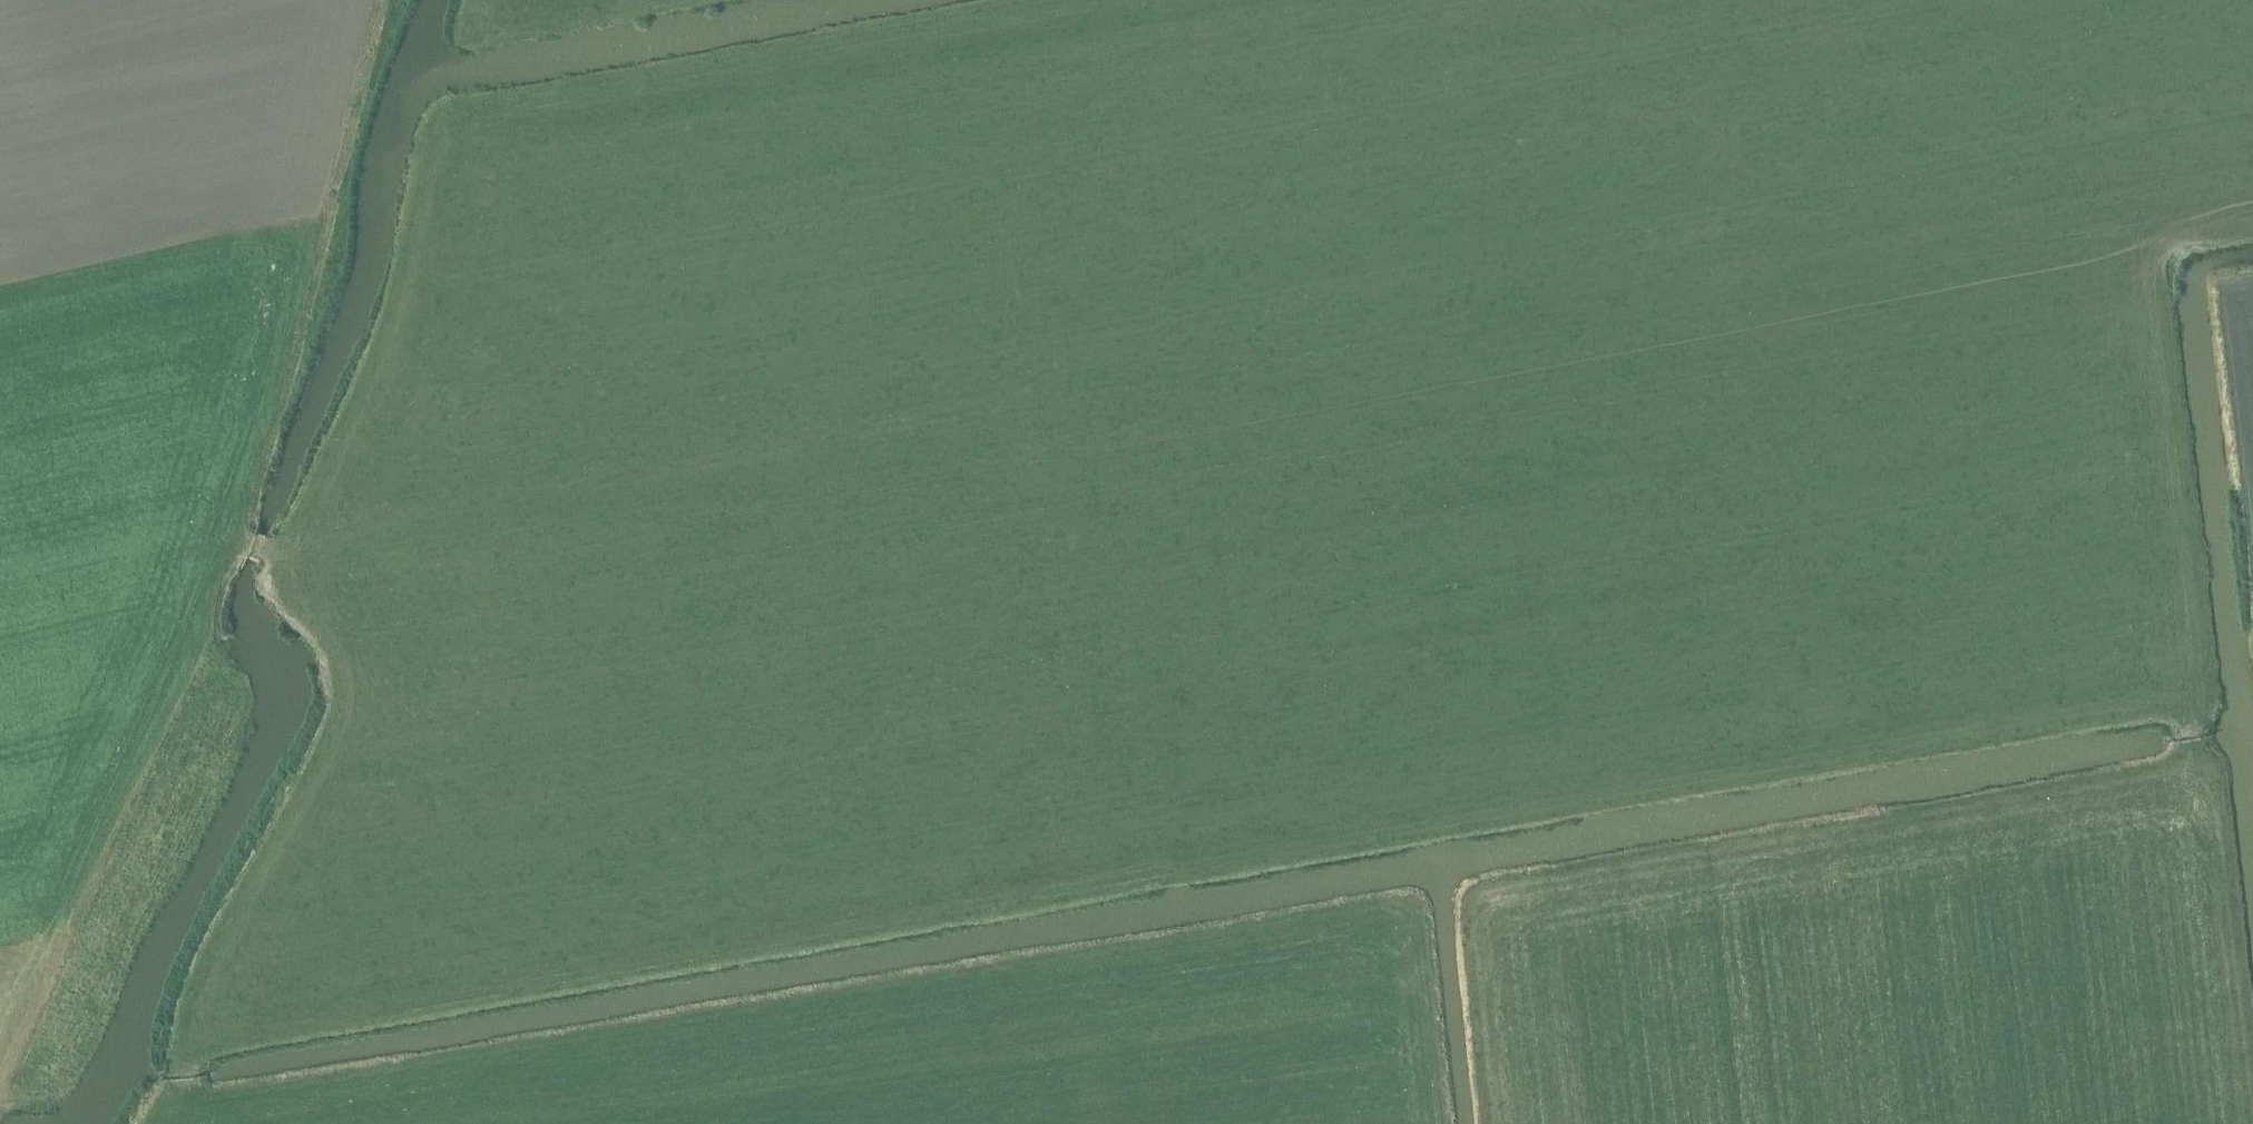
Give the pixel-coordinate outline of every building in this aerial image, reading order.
[(219,655),(214,665),(231,673),(236,663),(219,655)]
